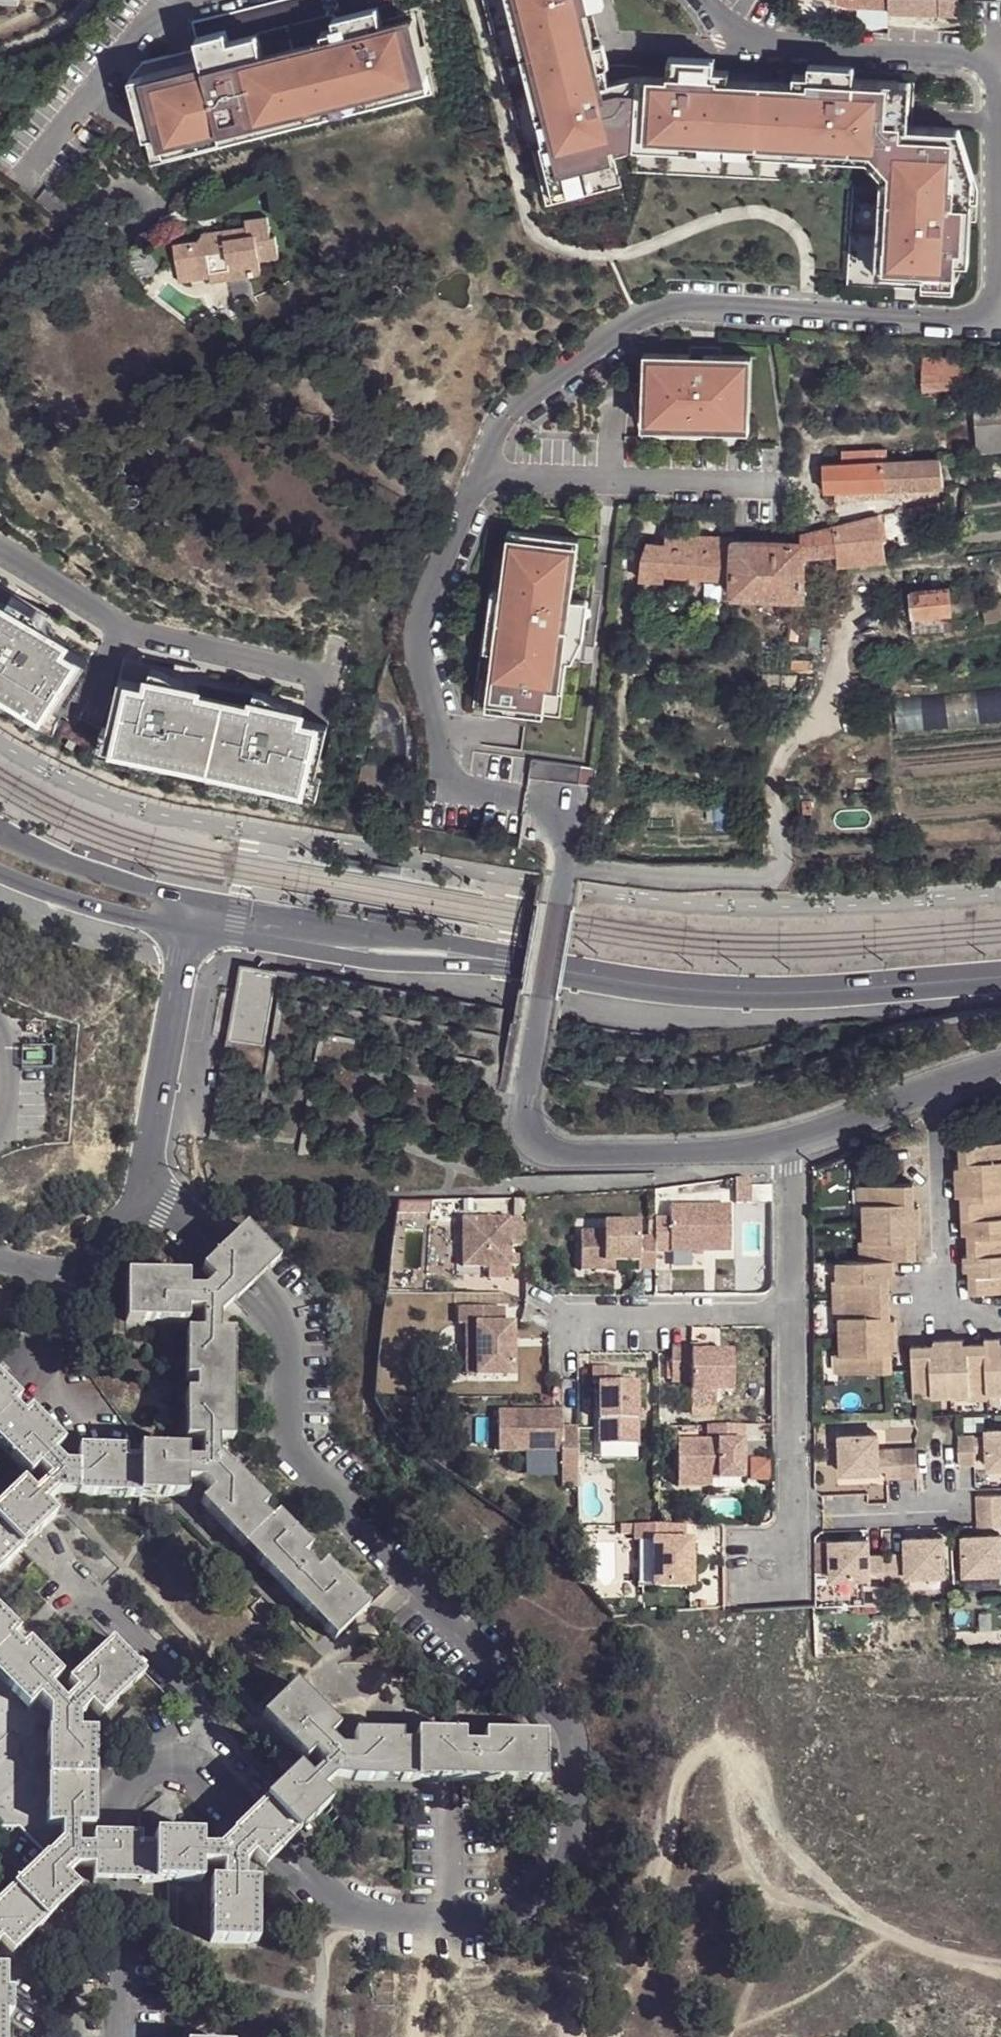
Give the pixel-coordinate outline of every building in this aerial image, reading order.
[(499,62),(593,40),(585,10),(592,8),(594,7),(592,0),(483,0),(499,62)] [(959,0),(889,0),(888,7),(888,11),(958,14),(959,0)] [(585,10),(593,40),(599,38),(592,8),(585,10)] [(321,42),(290,49),(309,125),(428,96),(421,69),(417,48),(410,19),(381,26),(379,21),(377,13),(347,20),(348,25),(319,32),(321,42)] [(381,26),(410,19),(408,14),(379,21),(381,26)] [(141,62),(128,76),(150,164),(309,125),(290,49),(261,57),(255,34),(141,62)] [(593,40),(604,83),(610,82),(599,38),(593,40)] [(593,40),(499,62),(520,147),(531,144),(546,205),(621,187),(618,174),(632,170),(634,170),(639,75),(636,75),(622,79),(610,82),(604,83),(593,40)] [(417,48),(421,69),(427,67),(422,46),(417,48)] [(669,77),(639,75),(634,170),(756,177),(762,74),(700,70),(700,64),(670,63),(669,68),(669,77)] [(623,65),(622,79),(636,75),(639,75),(640,66),(623,65)] [(669,68),(640,66),(639,75),(669,77),(669,68)] [(823,78),(762,74),(756,177),(853,183),(847,285),(894,287),(921,289),(959,291),(968,277),(974,172),(971,160),(963,159),(964,130),(912,127),(902,127),(903,112),(913,112),(915,84),(854,80),(854,75),(824,73),(823,78)] [(902,127),(912,127),(913,112),(903,112),(902,127)] [(219,235),(193,238),(169,241),(175,274),(206,270),(206,275),(226,272),(226,267),(243,265),(244,274),(256,273),(254,258),(273,256),(270,234),(265,235),(262,215),(240,217),(241,224),(218,227),(219,235)] [(198,229),(193,238),(219,235),(218,227),(198,229)] [(207,279),(244,274),(243,265),(226,267),(226,272),(206,275),(207,279)] [(175,279),(206,275),(206,270),(175,274),(175,279)] [(921,289),(894,287),(893,298),(920,299),(921,289)] [(745,353),(637,352),(638,439),(746,440),(745,353)] [(964,362),(964,355),(921,357),(920,383),(1000,380),(1000,360),(964,362)] [(974,455),(1000,453),(1000,392),(970,394),(974,455)] [(881,443),(860,444),(836,446),(837,463),(822,464),(823,490),(940,486),(939,457),(882,460),(881,443)] [(912,544),(907,513),(902,514),(901,515),(900,515),(899,515),(898,515),(897,514),(896,514),(896,513),(895,512),(895,511),(895,510),(883,513),(879,513),(877,514),(882,539),(896,537),(896,547),(912,544)] [(799,535),(799,541),(807,542),(806,557),(838,554),(840,564),(885,560),(883,545),(882,539),(877,514),(871,516),(799,535)] [(523,533),(546,536),(547,530),(524,527),(523,533)] [(474,709),(573,718),(591,540),(546,536),(523,533),(491,530),(474,709)] [(807,542),(799,541),(733,539),(733,535),(661,534),(661,542),(643,542),(637,560),(636,579),(658,579),(659,573),(733,578),(733,594),(804,598),(806,557),(807,542)] [(910,592),(926,590),(923,568),(908,573),(910,592)] [(944,588),(926,590),(910,592),(913,616),(947,612),(944,588)] [(48,725),(87,662),(67,650),(73,641),(0,594),(0,694),(48,725)] [(1000,616),(1000,600),(1000,597),(975,600),(978,620),(1000,616)] [(913,616),(915,631),(949,628),(947,612),(913,616)] [(142,686),(118,680),(103,751),(312,798),(328,728),(304,722),(306,712),(248,699),(246,704),(201,695),(202,690),(144,676),(142,686)] [(894,705),(898,735),(1000,723),(1000,692),(894,705)] [(531,777),(582,783),(583,765),(533,760),(531,777)] [(235,1038),(258,1040),(260,1009),(269,1010),(272,971),(240,968),(235,1038)] [(964,1150),(965,1172),(959,1172),(959,1202),(965,1202),(965,1239),(970,1239),(970,1261),(965,1262),(966,1277),(971,1276),(971,1299),(1000,1298),(1000,1149),(964,1150)] [(919,1189),(873,1190),(874,1207),(868,1208),(868,1245),(874,1245),(875,1262),(864,1263),(841,1263),(842,1282),(836,1282),(836,1320),(843,1320),(844,1356),(838,1356),(838,1376),(895,1374),(894,1352),(899,1353),(899,1322),(893,1322),(892,1278),(897,1278),(897,1262),(920,1262),(920,1240),(925,1240),(924,1210),(920,1210),(919,1189)] [(874,1207),(873,1190),(863,1191),(863,1208),(868,1208),(874,1207)] [(518,1216),(465,1216),(465,1264),(491,1264),(491,1275),(513,1275),(513,1263),(521,1263),(521,1252),(513,1252),(513,1243),(528,1243),(530,1197),(518,1197),(518,1216)] [(434,1199),(399,1199),(399,1210),(434,1210),(434,1199)] [(673,1220),(658,1220),(658,1238),(657,1253),(732,1255),(733,1209),(673,1209),(673,1220)] [(606,1231),(583,1230),(583,1269),(607,1269),(608,1260),(616,1260),(640,1261),(640,1269),(657,1270),(657,1253),(658,1238),(641,1237),(641,1223),(606,1222),(606,1231)] [(22,1550),(54,1517),(45,1506),(57,1496),(77,1495),(77,1498),(138,1498),(185,1498),(185,1483),(202,1483),(211,1494),(200,1505),(334,1641),(367,1608),(324,1565),(316,1573),(301,1558),(309,1549),(276,1515),(270,1523),(259,1512),(266,1505),(233,1472),(232,1473),(218,1458),(217,1442),(232,1442),(232,1334),(218,1334),(219,1317),(234,1303),(235,1304),(251,1287),(278,1260),(245,1227),(218,1252),(202,1270),(213,1282),(204,1291),(187,1291),(186,1277),(126,1276),(125,1323),(187,1324),(187,1312),(202,1313),(202,1334),(186,1334),(185,1380),(194,1381),(194,1394),(186,1394),(185,1441),(201,1442),(201,1463),(186,1463),(186,1451),(139,1451),(138,1460),(125,1459),(125,1450),(78,1450),(77,1467),(63,1466),(53,1455),(62,1445),(30,1411),(23,1418),(12,1407),(19,1400),(0,1381),(0,1449),(28,1478),(36,1469),(48,1480),(33,1495),(22,1484),(0,1505),(0,1571),(22,1550)] [(875,1262),(874,1245),(868,1245),(864,1245),(864,1263),(875,1262)] [(608,1260),(607,1269),(616,1269),(616,1260),(608,1260)] [(459,1319),(466,1319),(476,1320),(475,1371),(513,1372),(514,1319),(504,1319),(504,1303),(460,1302),(459,1319)] [(476,1320),(466,1319),(465,1371),(475,1371),(476,1320)] [(913,1347),(915,1394),(932,1394),(933,1399),(969,1397),(969,1392),(988,1392),(988,1396),(1000,1396),(1000,1339),(986,1340),(986,1345),(966,1346),(966,1340),(936,1341),(936,1346),(913,1347)] [(693,1347),(672,1347),(672,1379),(691,1380),(691,1392),(715,1392),(733,1392),(733,1353),(702,1353),(693,1352),(693,1347)] [(593,1381),(598,1380),(597,1441),(635,1442),(636,1381),(615,1380),(615,1366),(592,1365),(593,1381)] [(715,1392),(691,1392),(691,1413),(714,1413),(715,1392)] [(988,1392),(969,1392),(969,1397),(969,1402),(988,1401),(988,1396),(988,1392)] [(932,1394),(915,1394),(915,1404),(933,1403),(933,1399),(932,1394)] [(574,1470),(574,1435),(560,1434),(560,1424),(560,1407),(496,1406),(495,1446),(558,1447),(558,1470),(574,1470)] [(560,1424),(560,1434),(574,1435),(574,1424),(560,1424)] [(739,1481),(740,1427),(705,1426),(704,1443),(673,1442),(673,1487),(706,1487),(706,1480),(739,1481)] [(984,1434),(984,1441),(985,1455),(985,1471),(1000,1471),(1000,1433),(984,1434)] [(874,1438),(837,1439),(838,1476),(875,1475),(875,1461),(874,1438)] [(972,1438),(955,1438),(956,1469),(973,1468),(973,1455),(973,1442),(972,1438)] [(984,1441),(973,1442),(973,1455),(985,1455),(984,1441)] [(916,1481),(915,1451),(898,1451),(882,1452),(883,1461),(883,1475),(883,1482),(916,1481)] [(883,1461),(875,1461),(875,1475),(883,1475),(883,1461)] [(763,1464),(748,1464),(748,1478),(763,1479),(763,1464)] [(574,1470),(558,1470),(557,1481),(573,1482),(574,1470)] [(974,1501),(975,1515),(1000,1514),(1000,1499),(974,1501)] [(1000,1530),(1000,1514),(975,1515),(976,1531),(1000,1530)] [(628,1541),(647,1541),(646,1587),(684,1588),(685,1542),(679,1542),(679,1526),(614,1524),(614,1534),(628,1534),(628,1541)] [(998,1539),(960,1540),(961,1578),(999,1576),(998,1539)] [(939,1541),(902,1542),(903,1558),(888,1558),(888,1567),(889,1581),(889,1588),(905,1587),(905,1580),(941,1578),(939,1541)] [(864,1544),(826,1545),(828,1576),(828,1582),(866,1581),(867,1588),(864,1588),(864,1605),(882,1605),(881,1581),(880,1568),(880,1559),(865,1559),(864,1544)] [(826,1545),(810,1546),(809,1576),(828,1576),(826,1545)] [(888,1567),(880,1568),(881,1581),(889,1581),(888,1567)] [(77,1867),(93,1868),(93,1884),(124,1883),(201,1883),(201,1867),(222,1867),(222,1882),(211,1883),(209,1943),(256,1944),(257,1883),(243,1882),(243,1866),(253,1856),(264,1868),(281,1852),(330,1803),(321,1792),(333,1781),(544,1783),(545,1736),(483,1735),(483,1748),(462,1747),(462,1736),(415,1736),(415,1745),(400,1746),(400,1736),(354,1735),(353,1752),(340,1752),(328,1740),(338,1729),(295,1686),(262,1719),(304,1763),(312,1755),(324,1766),(309,1781),(298,1770),(249,1820),(217,1851),(200,1851),(200,1836),(154,1836),(153,1846),(140,1846),(140,1836),(125,1835),(93,1835),(93,1847),(78,1847),(78,1826),(94,1826),(95,1733),(79,1732),(79,1718),(89,1707),(100,1717),(143,1675),(111,1642),(66,1683),(75,1692),(63,1703),(50,1688),(61,1676),(28,1643),(21,1650),(12,1640),(18,1633),(0,1615),(0,1681),(28,1709),(37,1700),(49,1710),(47,1826),(61,1826),(61,1842),(44,1859),(0,1902),(0,1944),(77,1867)] [(5,2017),(10,2016),(10,1993),(5,1993),(5,1970),(0,1969),(0,2036),(4,2036),(5,2017)]
